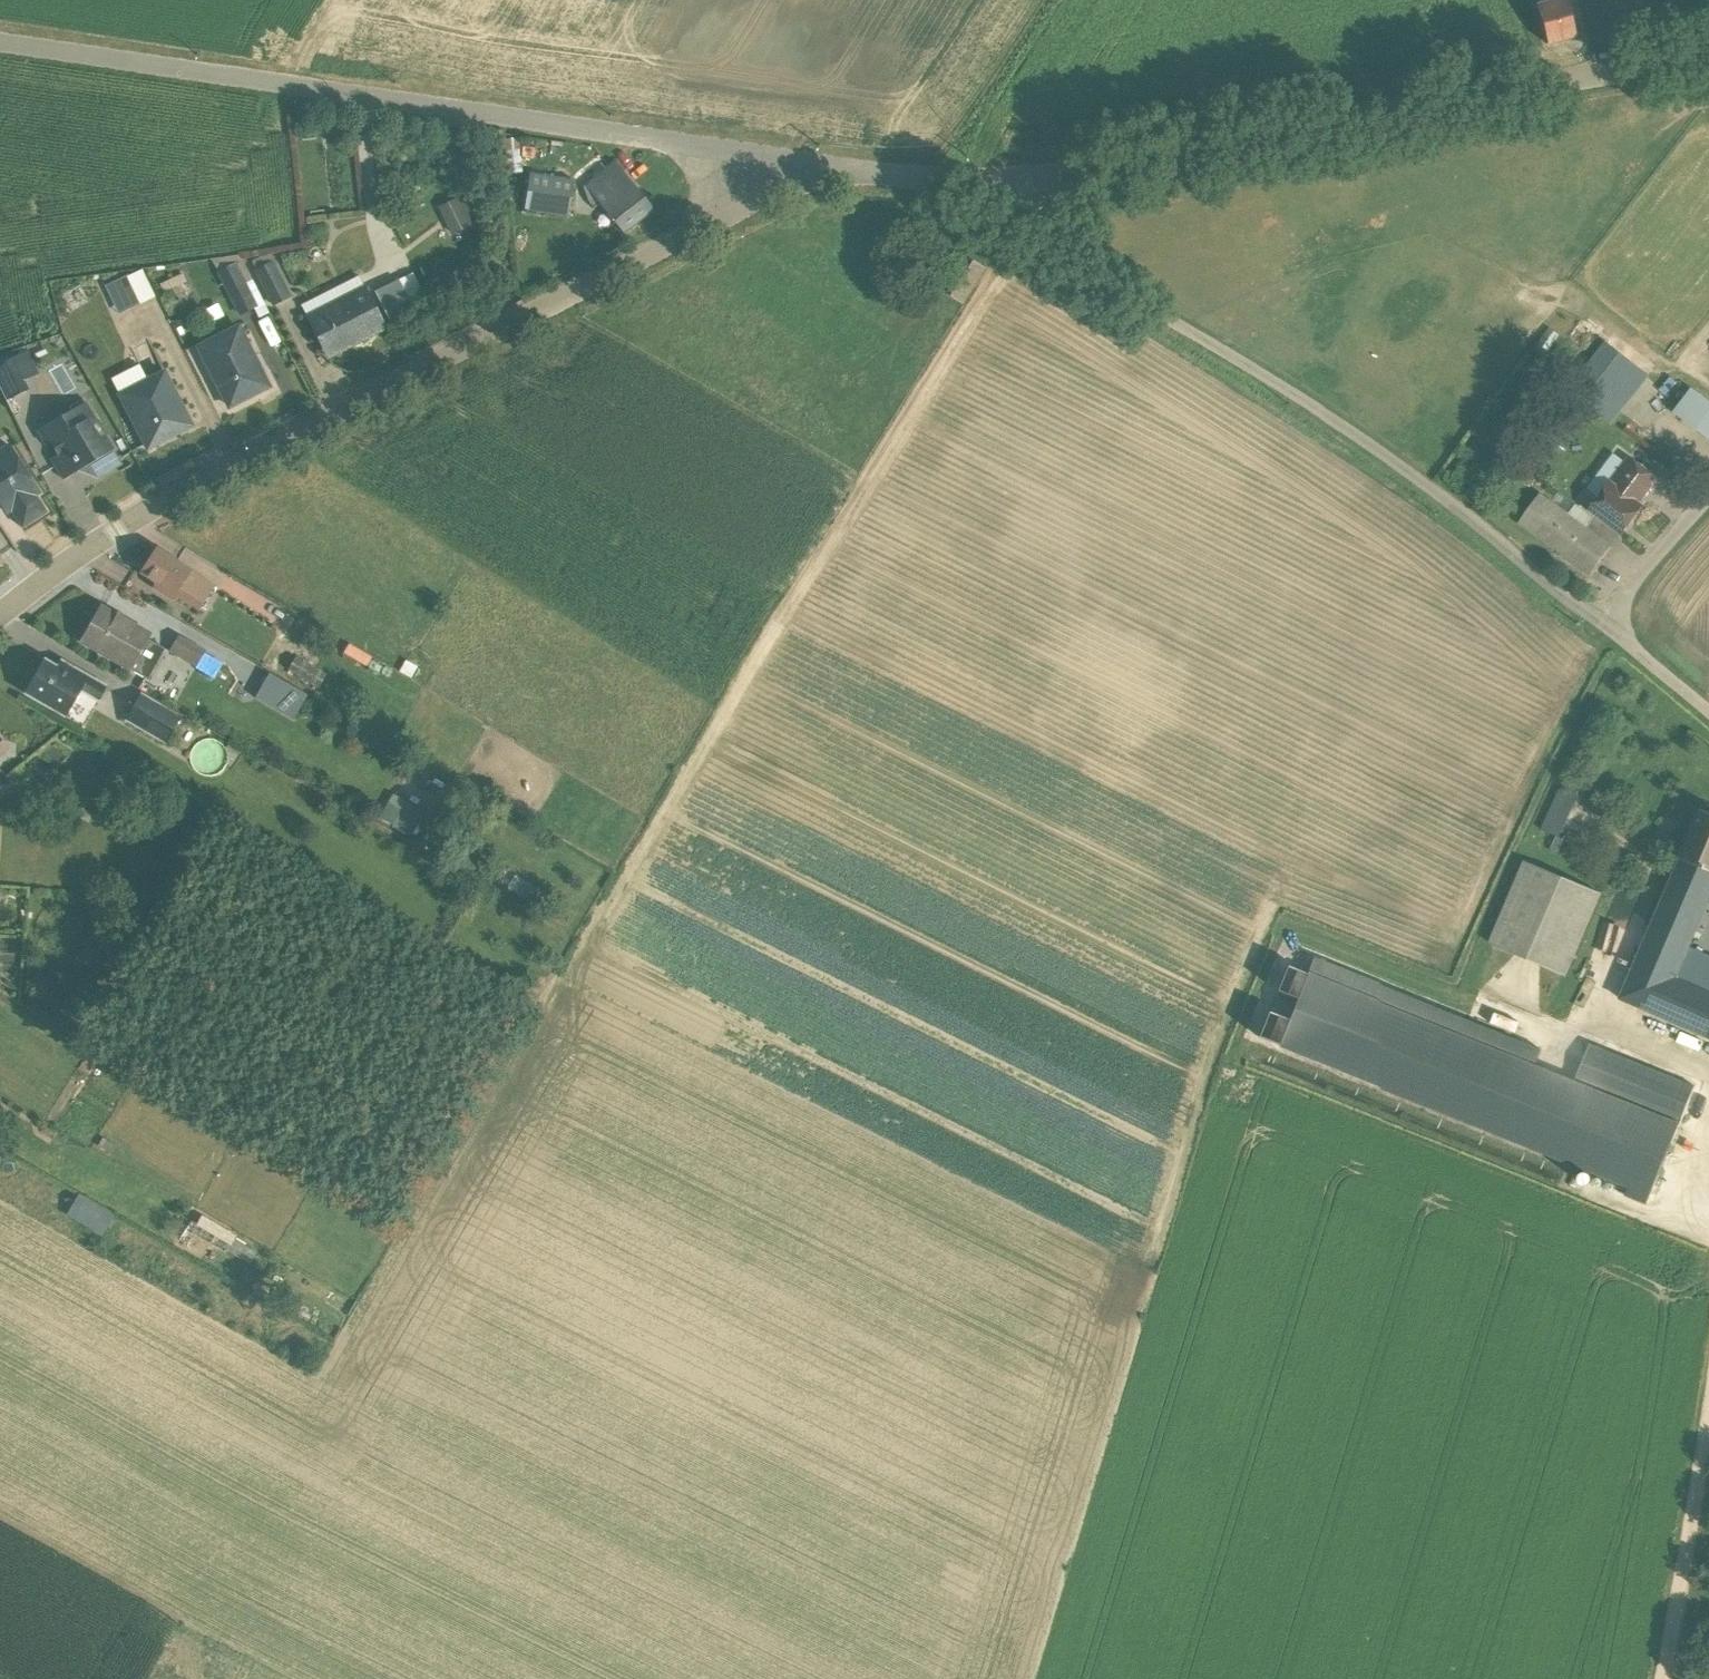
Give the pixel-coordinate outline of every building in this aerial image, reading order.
[(1573,37),(1568,19),(1573,17),(1568,0),(1532,0),(1545,44),(1573,37)] [(517,139),(503,140),(506,175),(520,173),(517,139)] [(586,201),(592,209),(599,205),(621,233),(651,209),(622,173),(615,178),(607,168),(582,189),(586,201)] [(572,182),(529,175),(523,210),(566,217),(572,182)] [(416,187),(399,187),(398,205),(415,206),(416,187)] [(436,209),(449,237),(475,225),(462,196),(436,209)] [(238,256),(210,260),(216,273),(215,274),(237,318),(253,311),(258,319),(267,314),(238,256)] [(258,258),(250,262),(254,271),(253,272),(271,308),(290,298),(272,262),(270,262),(266,256),(258,258)] [(114,311),(153,297),(143,267),(104,281),(114,311)] [(423,299),(411,274),(373,293),(387,320),(411,308),(410,306),(423,299)] [(300,306),(326,357),(383,328),(357,277),(300,306)] [(196,346),(227,407),(267,387),(235,326),(196,346)] [(1648,377),(1604,342),(1566,390),(1611,425),(1648,377)] [(25,351),(0,364),(0,388),(6,400),(26,390),(22,381),(37,374),(25,351)] [(146,449),(190,426),(162,371),(145,379),(138,365),(133,368),(110,380),(146,449)] [(1691,389),(1672,413),(1696,431),(1708,414),(1708,402),(1691,389)] [(71,412),(36,434),(43,447),(48,443),(54,456),(50,460),(61,480),(87,465),(96,479),(120,465),(103,436),(98,438),(91,425),(97,424),(85,403),(84,403),(81,400),(68,408),(71,412)] [(19,527),(44,512),(40,513),(31,498),(36,494),(4,446),(0,449),(0,506),(5,514),(13,509),(23,524),(19,527)] [(1589,510),(1620,534),(1641,507),(1639,505),(1657,481),(1627,458),(1609,482),(1610,483),(1589,510)] [(1591,574),(1610,547),(1539,495),(1519,523),(1591,574)] [(1586,529),(1593,519),(1575,506),(1567,515),(1586,529)] [(155,549),(139,574),(155,584),(152,588),(171,601),(174,597),(197,612),(205,599),(183,584),(190,572),(155,549)] [(99,607),(79,643),(141,677),(156,649),(149,636),(99,607)] [(179,633),(168,652),(194,667),(195,666),(207,672),(215,657),(204,651),(205,648),(179,633)] [(43,661),(25,694),(64,717),(79,693),(97,703),(106,687),(106,686),(59,660),(54,667),(43,661)] [(241,679),(225,665),(212,681),(228,694),(241,679)] [(164,745),(181,718),(140,694),(124,721),(164,745)] [(377,815),(410,834),(423,810),(390,791),(377,815)] [(1562,837),(1577,799),(1558,792),(1543,830),(1562,837)] [(1708,901),(1708,813),(1700,808),(1618,999),(1708,1039),(1708,957),(1691,949),(1708,901)] [(1600,895),(1522,862),(1488,943),(1488,944),(1565,976),(1600,895)] [(1304,974),(1276,1045),(1626,1187),(1623,1196),(1645,1215),(1646,1205),(1693,1088),(1694,1087),(1588,1044),(1573,1082),(1304,974)] [(100,1232),(110,1209),(72,1192),(62,1215),(100,1232)]
